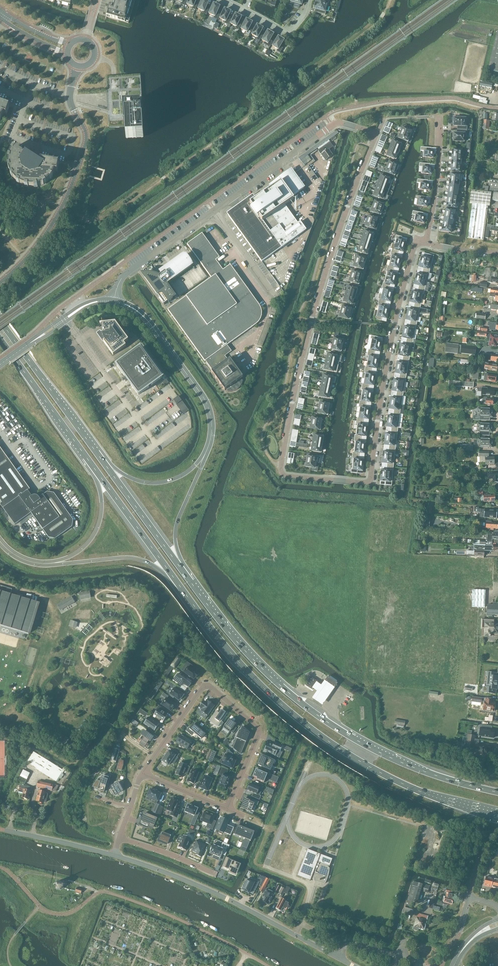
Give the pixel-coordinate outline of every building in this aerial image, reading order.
[(107,17),(128,23),(135,0),(114,0),(112,9),(109,8),(107,17)] [(195,10),(199,1),(197,0),(189,0),(187,5),(193,7),(192,9),(195,10)] [(203,12),(203,13),(206,15),(210,6),(207,4),(208,2),(203,0),(198,9),(203,12)] [(327,6),(316,3),(315,6),(316,7),(315,12),(325,15),(327,6)] [(221,10),(218,9),(219,7),(214,5),(209,14),(214,16),(214,18),(217,20),(221,10)] [(224,23),(228,25),(232,16),(229,14),(230,12),(225,10),(220,19),(225,21),(224,23)] [(235,28),(238,30),(243,21),(240,19),(241,18),(236,15),(231,24),(236,27),(235,28)] [(242,30),(246,32),(246,34),(249,36),(254,27),(251,25),(252,23),(247,20),(242,30)] [(264,32),(261,31),(263,29),(257,26),(252,35),(257,38),(256,39),(259,41),(264,32)] [(264,44),(270,47),(275,38),(272,37),(273,35),(268,32),(263,41),(265,42),(264,44)] [(497,73),(497,32),(494,47),(489,71),(497,73)] [(278,50),(277,51),(280,53),(285,44),(282,43),(283,41),(278,38),(273,47),(278,50)] [(1,119),(4,114),(6,115),(9,107),(0,103),(0,119),(1,119)] [(125,127),(126,139),(143,138),(142,119),(141,106),(124,107),(125,127)] [(453,117),(453,122),(454,122),(454,126),(460,126),(460,129),(467,130),(467,126),(465,126),(465,119),(458,118),(458,117),(453,117)] [(410,137),(412,131),(413,129),(407,126),(405,129),(403,128),(403,127),(400,133),(410,137)] [(460,130),(460,134),(454,133),(452,133),(452,138),(453,138),(453,141),(464,142),(465,134),(466,134),(467,131),(460,130)] [(337,131),(299,158),(304,165),(311,160),(308,156),(316,150),(318,149),(318,150),(330,142),(329,141),(339,133),(337,131)] [(410,137),(400,133),(398,138),(399,138),(408,142),(410,137)] [(390,146),(400,149),(402,144),(393,141),(393,140),(390,146)] [(318,150),(318,151),(325,161),(333,156),(329,150),(333,147),(330,142),(318,150)] [(390,146),(389,151),(398,154),(400,149),(390,146)] [(421,147),(420,151),(423,151),(423,157),(433,158),(434,151),(433,151),(433,152),(431,151),(431,148),(421,147)] [(40,164),(14,148),(12,151),(10,156),(9,160),(9,166),(9,169),(11,173),(12,175),(13,177),(17,182),(20,184),(25,186),(28,187),(34,187),(38,187),(43,185),(46,183),(50,179),(52,176),(55,171),(57,172),(59,163),(41,160),(40,164)] [(398,154),(389,151),(386,156),(396,160),(398,154)] [(387,167),(397,171),(399,165),(389,162),(389,161),(387,167)] [(419,163),(419,167),(422,167),(421,173),(432,174),(432,168),(430,168),(430,164),(419,163)] [(397,171),(387,167),(385,172),(385,173),(385,172),(395,176),(397,171)] [(228,215),(262,262),(305,231),(299,222),(298,223),(287,208),(285,209),(283,206),(294,199),(293,196),(304,188),(290,170),(270,185),(272,188),(256,199),(254,196),(228,215)] [(379,181),(389,184),(390,179),(381,175),(379,181)] [(418,179),(417,183),(420,183),(419,189),(429,191),(430,184),(428,184),(428,181),(418,179)] [(490,179),(490,182),(489,187),(497,189),(497,181),(490,179)] [(379,181),(377,186),(387,189),(389,184),(379,181)] [(375,191),(385,194),(387,189),(377,186),(375,191)] [(385,194),(375,191),(373,196),(383,200),(385,194)] [(415,195),(415,199),(418,199),(417,205),(427,207),(428,200),(428,201),(425,200),(426,197),(415,195)] [(373,207),(383,210),(384,205),(375,201),(373,207)] [(383,210),(373,207),(371,212),(381,215),(383,210)] [(413,211),(412,215),(415,215),(414,221),(424,223),(425,217),(423,216),(423,213),(413,211)] [(367,221),(377,224),(378,219),(369,216),(369,215),(367,221)] [(377,224),(367,221),(365,227),(365,226),(375,230),(377,224)] [(363,236),(373,239),(374,234),(365,231),(363,236)] [(225,391),(226,389),(228,392),(231,392),(235,391),(238,389),(240,387),(242,384),(243,381),(241,379),(243,377),(237,369),(237,368),(234,365),(230,359),(228,360),(225,356),(232,351),(227,345),(259,322),(261,319),(262,315),(262,312),(261,308),(259,305),(230,265),(223,270),(216,260),(220,258),(202,233),(187,244),(212,278),(168,310),(205,361),(206,361),(213,371),(211,372),(225,391)] [(395,244),(404,247),(406,241),(401,240),(402,237),(396,235),(395,239),(396,239),(395,244)] [(361,241),(371,244),(373,239),(363,236),(361,241)] [(361,241),(360,246),(369,250),(371,244),(361,241)] [(403,252),(403,253),(404,247),(395,244),(393,249),(392,249),(391,252),(399,254),(400,252),(403,252)] [(369,250),(360,246),(358,252),(368,255),(369,250)] [(401,258),(398,257),(399,254),(391,252),(390,255),(391,256),(390,261),(400,263),(401,258)] [(422,256),(420,262),(431,265),(434,256),(427,254),(425,254),(424,257),(422,257),(422,256)] [(187,259),(184,255),(160,272),(161,274),(160,275),(159,275),(159,276),(159,277),(159,278),(155,277),(153,277),(152,276),(150,276),(144,276),(143,276),(157,294),(164,305),(168,302),(169,303),(171,301),(171,300),(175,297),(166,284),(168,283),(192,266),(189,262),(190,262),(188,259),(187,259)] [(355,261),(365,264),(367,259),(357,256),(355,261)] [(365,264),(355,261),(353,267),(354,267),(363,270),(365,264)] [(399,266),(400,263),(390,261),(389,266),(387,266),(387,269),(393,271),(395,271),(396,268),(398,269),(399,266)] [(429,274),(431,265),(420,262),(419,267),(419,268),(419,267),(423,269),(422,272),(429,274)] [(484,268),(483,276),(497,278),(497,273),(493,272),(493,269),(484,268)] [(396,277),(397,274),(397,275),(394,274),(395,271),(393,271),(387,269),(386,272),(387,272),(386,278),(396,280),(396,277)] [(351,276),(360,279),(362,274),(352,271),(353,271),(352,271),(351,276)] [(417,274),(416,279),(427,282),(427,279),(429,280),(431,279),(432,275),(432,274),(429,274),(422,272),(422,275),(417,274)] [(360,279),(351,276),(349,282),(359,285),(360,279)] [(383,282),(382,286),(389,287),(390,284),(394,285),(394,286),(396,280),(386,278),(384,283),(383,282)] [(424,291),(427,282),(416,279),(414,285),(415,285),(419,286),(418,289),(424,291)] [(346,291),(356,294),(358,289),(348,286),(346,291)] [(389,287),(382,286),(382,289),(383,289),(381,294),(392,297),(393,291),(388,290),(389,287)] [(424,295),(424,291),(418,289),(417,293),(413,292),(413,291),(411,297),(422,300),(422,299),(421,299),(422,294),(424,295)] [(491,289),(490,297),(495,298),(495,301),(497,301),(497,290),(491,289)] [(378,302),(385,304),(386,301),(390,302),(392,297),(381,294),(380,299),(379,299),(378,302)] [(355,299),(345,297),(343,302),(353,305),(355,299)] [(422,300),(411,297),(410,303),(410,302),(413,303),(412,306),(414,307),(420,308),(422,300)] [(378,302),(378,306),(379,306),(378,311),(388,313),(389,308),(384,307),(385,304),(378,302)] [(490,305),(490,310),(497,311),(497,314),(497,306),(490,305)] [(341,312),(351,314),(352,309),(343,306),(342,306),(341,312)] [(408,309),(407,315),(418,317),(420,308),(414,307),(412,306),(411,310),(409,309),(408,309)] [(461,307),(460,313),(466,314),(466,317),(472,318),(472,315),(473,309),(461,307)] [(388,313),(378,311),(376,316),(375,316),(374,320),(381,321),(382,318),(386,319),(388,313)] [(351,314),(341,312),(339,317),(340,317),(349,320),(351,314)] [(418,317),(407,315),(406,320),(410,321),(410,324),(416,326),(418,317)] [(272,320),(267,319),(257,345),(262,347),(272,320)] [(103,331),(99,331),(99,332),(99,333),(100,334),(100,335),(100,336),(100,337),(101,338),(101,339),(102,340),(102,341),(103,341),(103,342),(106,347),(107,346),(113,355),(126,346),(124,343),(128,340),(115,322),(108,323),(102,322),(102,321),(103,331)] [(414,335),(416,326),(410,324),(409,328),(405,327),(404,327),(403,332),(414,335)] [(413,343),(414,335),(403,332),(402,338),(407,339),(406,342),(413,343)] [(494,336),(491,336),(491,333),(487,333),(478,332),(477,336),(486,337),(486,335),(491,336),(490,339),(490,342),(489,345),(496,346),(496,345),(496,343),(497,343),(497,337),(494,336)] [(343,346),(345,337),(338,336),(337,339),(334,338),(333,344),(343,346)] [(371,345),(381,347),(382,341),(381,341),(377,340),(378,337),(371,336),(370,339),(372,339),(371,345)] [(411,352),(413,343),(406,342),(405,345),(401,345),(401,344),(399,350),(411,352)] [(475,355),(476,347),(446,344),(445,353),(458,354),(458,352),(460,352),(460,353),(475,355)] [(368,350),(368,353),(374,354),(375,351),(379,352),(381,347),(371,345),(369,350),(368,350)] [(117,365),(126,378),(124,379),(126,381),(125,381),(127,380),(138,395),(149,387),(148,386),(150,384),(151,386),(162,378),(154,367),(148,359),(141,348),(130,356),(131,358),(129,359),(127,358),(117,365)] [(411,352),(399,350),(398,356),(399,356),(403,356),(402,360),(409,361),(411,352)] [(367,362),(377,364),(378,358),(374,357),(374,354),(368,353),(367,356),(368,356),(367,362)] [(337,361),(327,359),(325,364),(338,367),(339,362),(337,361)] [(407,370),(409,361),(402,360),(402,363),(397,362),(396,368),(407,370)] [(365,370),(371,371),(372,368),(376,369),(377,364),(367,362),(366,367),(365,367),(365,370)] [(338,367),(325,364),(324,370),(337,373),(338,367)] [(407,370),(396,368),(395,374),(395,373),(400,374),(399,378),(406,379),(407,370)] [(371,371),(365,370),(364,373),(363,373),(362,378),(364,379),(374,380),(375,375),(371,374),(371,371)] [(479,372),(470,371),(470,376),(473,377),(473,379),(478,379),(479,372)] [(484,381),(495,382),(496,376),(485,374),(484,381)] [(324,375),(322,380),(332,383),(335,383),(336,378),(324,375)] [(406,379),(399,378),(399,381),(394,380),(393,386),(404,388),(406,379)] [(373,386),(374,380),(364,379),(363,384),(362,384),(362,387),(368,388),(369,385),(373,386)] [(403,396),(404,388),(393,386),(392,391),(397,392),(396,395),(403,396)] [(361,396),(372,397),(373,392),(372,391),(372,392),(368,391),(368,388),(362,387),(361,390),(362,390),(361,396)] [(494,390),(487,389),(487,388),(482,388),(482,389),(479,389),(479,392),(482,392),(481,395),(494,396),(494,395),(495,393),(494,392),(494,390)] [(403,396),(396,395),(396,399),(391,398),(390,404),(401,405),(403,396)] [(180,409),(183,414),(186,412),(188,411),(188,410),(178,396),(178,397),(174,400),(173,400),(176,405),(180,409)] [(372,397),(361,396),(361,401),(359,401),(359,404),(366,405),(366,402),(370,403),(371,403),(372,397)] [(366,405),(359,404),(358,407),(360,408),(359,413),(369,414),(370,408),(370,409),(365,408),(366,405)] [(401,405),(390,404),(389,409),(390,409),(394,410),(393,413),(400,414),(401,405)] [(479,417),(480,417),(480,420),(479,420),(490,420),(489,420),(489,417),(490,417),(492,417),(492,414),(493,410),(492,410),(493,409),(491,409),(480,408),(478,408),(477,412),(477,413),(477,417),(479,417)] [(357,421),(365,422),(365,419),(368,420),(369,414),(359,413),(358,418),(357,418),(357,421)] [(400,414),(393,413),(393,417),(389,416),(388,416),(387,422),(399,423),(400,414)] [(365,425),(365,422),(357,421),(356,424),(357,425),(357,430),(367,431),(368,425),(367,425),(367,426),(365,425)] [(399,423),(387,422),(387,427),(391,428),(391,431),(398,432),(399,423)] [(479,423),(479,424),(477,423),(477,427),(477,429),(477,432),(479,432),(480,432),(480,435),(479,435),(490,436),(490,435),(489,435),(489,432),(490,432),(492,433),(492,430),(492,425),(492,424),(490,424),(479,423)] [(367,431),(357,430),(356,435),(355,435),(354,438),(363,439),(363,436),(366,437),(367,431)] [(398,432),(391,431),(390,435),(386,434),(385,440),(396,441),(398,432)] [(362,442),(363,439),(354,438),(354,442),(355,442),(354,447),(365,448),(365,442),(365,443),(362,442)] [(480,439),(478,439),(478,442),(477,444),(478,444),(477,447),(479,447),(490,448),(492,448),(492,446),(493,441),(493,439),(491,439),(480,439)] [(396,441),(385,440),(384,445),(385,445),(389,446),(389,449),(395,450),(396,441)] [(365,448),(354,447),(354,452),(353,452),(352,455),(359,456),(361,456),(361,453),(364,454),(365,448)] [(2,503),(4,502),(7,505),(3,508),(15,525),(31,513),(49,538),(55,539),(72,527),(73,520),(54,493),(47,492),(38,499),(37,498),(34,497),(33,498),(28,491),(30,490),(0,448),(0,500),(2,503)] [(395,450),(389,449),(388,452),(384,452),(383,458),(394,459),(395,450)] [(480,463),(485,463),(486,465),(494,464),(494,458),(489,458),(489,452),(479,452),(479,456),(480,457),(480,463)] [(361,456),(359,456),(352,455),(352,459),(353,459),(353,464),(363,465),(363,459),(363,460),(360,459),(361,456)] [(393,468),(394,459),(383,458),(382,463),(383,463),(387,464),(387,467),(393,468)] [(317,463),(307,461),(306,467),(311,468),(311,471),(317,472),(318,466),(316,466),(317,463)] [(351,473),(357,473),(357,470),(362,471),(363,465),(353,464),(352,469),(351,469),(351,473)] [(393,468),(387,467),(386,470),(382,470),(381,476),(393,477),(393,468)] [(493,483),(497,482),(497,473),(497,471),(486,472),(487,479),(493,479),(493,483)] [(393,477),(381,476),(381,481),(385,482),(385,485),(392,486),(393,477)] [(474,507),(474,512),(481,513),(481,512),(484,512),(484,518),(497,518),(497,511),(484,510),(481,509),(479,509),(479,507),(474,507)] [(430,516),(422,516),(421,528),(429,528),(430,516)] [(491,523),(491,522),(486,522),(486,528),(491,529),(490,530),(494,530),(494,529),(497,529),(497,528),(497,523),(491,523)] [(485,545),(472,544),(472,545),(473,545),(473,551),(474,551),(474,556),(484,556),(484,551),(491,551),(491,552),(491,551),(493,551),(497,551),(497,546),(485,545)] [(12,589),(0,585),(0,591),(11,594),(12,589)] [(471,590),(471,607),(478,607),(484,607),(484,590),(471,590)] [(29,634),(38,603),(11,594),(0,591),(0,625),(29,634)] [(492,616),(492,615),(497,615),(497,605),(492,605),(487,605),(487,616),(492,616)] [(493,620),(494,620),(482,619),(481,629),(482,629),(482,628),(485,628),(485,636),(490,636),(490,633),(494,633),(494,632),(497,632),(497,633),(497,630),(497,624),(493,624),(493,620)] [(181,658),(178,656),(171,666),(174,668),(181,658)] [(196,678),(198,675),(193,671),(196,668),(187,662),(185,665),(187,667),(184,672),(194,679),(195,677),(196,678)] [(496,673),(487,672),(486,676),(488,676),(486,687),(483,687),(483,693),(495,694),(495,691),(495,690),(496,690),(497,690),(497,679),(497,677),(496,677),(496,673)] [(182,686),(185,689),(187,686),(189,687),(191,684),(190,683),(192,681),(187,678),(186,680),(177,674),(178,675),(176,678),(176,679),(176,678),(174,681),(178,684),(181,686),(182,686)] [(326,679),(325,681),(335,688),(336,685),(338,683),(328,676),(326,679)] [(310,677),(305,685),(312,690),(318,682),(310,677)] [(324,680),(321,685),(316,681),(312,687),(317,690),(315,694),(312,697),(322,704),(325,700),(329,695),(332,691),(335,687),(324,680)] [(174,689),(170,694),(171,695),(170,696),(173,698),(174,697),(179,701),(180,699),(181,699),(184,695),(178,691),(180,689),(175,685),(173,688),(174,689)] [(169,697),(167,699),(166,699),(162,705),(171,711),(175,705),(172,702),(173,700),(169,697)] [(481,700),(484,701),(485,701),(483,710),(492,711),(492,712),(493,712),(493,711),(494,711),(495,710),(495,708),(495,707),(495,703),(493,703),(494,700),(482,698),(481,700)] [(211,703),(208,701),(207,703),(204,701),(201,706),(200,708),(199,708),(202,709),(201,711),(204,713),(203,713),(204,714),(207,716),(208,714),(210,712),(212,709),(213,707),(214,706),(211,704),(212,703),(211,703)] [(159,706),(157,709),(158,710),(154,715),(153,714),(157,717),(156,717),(156,718),(160,721),(160,720),(160,719),(164,722),(167,716),(161,712),(163,709),(164,709),(159,706)] [(224,711),(222,709),(220,712),(221,712),(220,714),(219,713),(218,713),(216,711),(211,719),(214,721),(213,723),(218,726),(227,714),(224,711)] [(159,725),(148,717),(144,723),(155,731),(159,725)] [(233,722),(229,719),(223,728),(230,732),(230,731),(233,733),(236,728),(234,726),(235,725),(233,723),(233,722)] [(193,724),(191,728),(190,727),(186,731),(192,736),(194,733),(201,739),(205,734),(195,726),(195,725),(194,724),(193,724)] [(492,729),(487,729),(488,726),(482,725),(481,728),(480,728),(479,736),(493,738),(494,730),(492,729)] [(242,727),(241,731),(240,731),(237,738),(239,739),(235,749),(241,754),(247,739),(250,733),(248,732),(242,727)] [(154,737),(152,736),(154,734),(149,730),(147,732),(144,730),(140,735),(144,737),(139,744),(144,747),(149,741),(150,742),(154,737)] [(180,735),(176,742),(187,749),(189,745),(192,747),(195,742),(190,739),(189,740),(180,735)] [(491,745),(483,744),(483,745),(474,744),(475,739),(467,738),(466,747),(474,748),(473,751),(482,753),(482,751),(490,752),(490,751),(491,750),(491,749),(490,748),(491,745)] [(267,743),(264,751),(275,756),(277,751),(280,752),(283,746),(274,742),(273,745),(267,743)] [(120,749),(115,748),(112,757),(112,758),(115,759),(114,762),(116,762),(116,761),(117,761),(120,749)] [(231,759),(232,757),(233,754),(228,749),(227,750),(228,750),(226,755),(225,755),(221,764),(232,769),(236,761),(231,759)] [(172,753),(169,751),(169,752),(167,754),(164,758),(162,761),(162,760),(162,761),(168,765),(169,765),(175,756),(177,757),(179,754),(174,750),(172,753)] [(32,766),(56,781),(62,771),(38,756),(32,766)] [(258,765),(270,770),(274,761),(262,756),(260,759),(261,759),(258,765)] [(185,772),(188,773),(190,767),(180,763),(181,763),(180,763),(176,774),(182,776),(181,777),(182,778),(185,772)] [(218,786),(226,789),(230,778),(226,776),(228,770),(222,767),(219,773),(223,775),(218,786)] [(188,781),(188,782),(191,783),(191,782),(194,783),(195,780),(198,782),(202,773),(199,772),(198,772),(192,769),(187,781),(188,781)] [(267,774),(256,770),(253,777),(257,778),(256,779),(264,783),(267,774)] [(22,773),(18,782),(24,785),(29,776),(22,773)] [(270,774),(268,780),(276,783),(279,777),(270,774)] [(97,780),(92,787),(98,789),(97,790),(104,792),(106,787),(105,786),(106,784),(108,785),(111,776),(108,775),(108,777),(102,776),(100,782),(97,780)] [(200,788),(207,791),(211,782),(214,783),(216,778),(212,776),(211,779),(204,776),(200,788)] [(36,801),(43,803),(43,802),(45,803),(46,802),(48,795),(48,794),(46,793),(46,792),(42,791),(43,789),(56,792),(59,786),(39,781),(37,787),(41,788),(40,791),(39,790),(36,801)] [(117,796),(118,796),(119,795),(120,795),(121,794),(122,794),(123,793),(123,792),(124,791),(124,790),(124,789),(124,788),(124,787),(123,786),(123,785),(122,784),(121,783),(120,783),(119,782),(118,782),(117,782),(116,782),(115,782),(114,782),(113,783),(112,783),(112,784),(111,785),(111,786),(110,787),(110,788),(110,789),(110,790),(110,791),(111,792),(111,793),(112,794),(113,794),(114,795),(115,795),(116,796),(117,796)] [(252,796),(259,799),(261,796),(259,795),(262,788),(250,783),(247,790),(253,793),(252,796)] [(18,793),(23,794),(22,798),(28,799),(30,791),(32,792),(32,788),(20,785),(18,793)] [(154,791),(150,789),(147,797),(158,801),(161,794),(157,792),(155,791),(154,791)] [(251,800),(245,798),(240,808),(251,812),(254,805),(258,806),(259,802),(252,799),(251,802),(251,801),(251,800)] [(172,812),(170,815),(177,818),(181,807),(178,806),(179,802),(171,799),(167,810),(172,812)] [(161,806),(156,804),(153,813),(160,816),(164,808),(161,806)] [(196,812),(198,809),(194,807),(195,807),(191,805),(191,806),(188,804),(185,812),(194,816),(194,818),(193,819),(196,821),(199,813),(196,812)] [(207,827),(212,830),(216,822),(213,820),(215,816),(204,811),(200,821),(208,824),(207,827)] [(146,813),(145,815),(143,814),(140,821),(142,821),(149,824),(148,827),(153,829),(154,826),(157,818),(146,813)] [(216,829),(231,835),(234,827),(227,825),(228,821),(221,818),(216,829)] [(245,828),(238,825),(234,835),(251,841),(254,832),(247,829),(245,828)] [(171,836),(162,832),(159,840),(168,844),(171,836)] [(183,835),(183,837),(180,844),(178,847),(186,850),(191,839),(191,838),(183,835)] [(206,844),(196,840),(192,851),(197,853),(196,855),(201,857),(206,844)] [(214,844),(213,844),(212,847),(211,846),(210,850),(211,850),(209,853),(210,853),(213,855),(220,858),(222,855),(223,852),(226,853),(229,845),(223,843),(221,847),(214,844)] [(297,876),(310,881),(311,879),(314,880),(314,881),(315,881),(324,884),(325,883),(326,882),(327,879),(328,876),(329,871),(329,868),(328,867),(329,866),(330,866),(333,859),(320,854),(307,849),(297,876)] [(226,858),(226,857),(221,868),(222,867),(229,870),(229,871),(228,873),(229,870),(237,873),(238,872),(239,870),(239,868),(241,865),(241,864),(239,863),(237,862),(236,862),(226,858)] [(486,877),(484,886),(491,888),(497,890),(497,879),(493,878),(486,877)] [(247,879),(242,890),(249,893),(250,893),(253,894),(259,882),(255,879),(253,882),(247,879)] [(60,890),(60,891),(61,890),(63,888),(63,889),(64,888),(65,885),(65,884),(63,882),(63,881),(60,881),(59,880),(59,881),(56,882),(56,883),(55,886),(55,887),(56,886),(57,889),(57,890),(58,889),(60,890)] [(413,881),(410,890),(411,890),(404,914),(411,916),(412,912),(413,912),(414,908),(410,907),(410,905),(414,906),(421,884),(413,881)] [(263,893),(266,886),(267,883),(264,882),(259,891),(263,893)] [(421,891),(427,893),(430,886),(424,884),(421,891)] [(287,894),(288,891),(282,888),(278,895),(282,897),(284,893),(287,894)] [(273,898),(274,895),(269,892),(267,895),(263,901),(269,904),(271,901),(272,902),(273,898)] [(444,903),(447,904),(447,903),(452,904),(452,903),(453,903),(453,901),(452,901),(453,898),(454,895),(447,893),(446,896),(445,896),(444,903)] [(276,909),(284,913),(285,913),(287,910),(290,904),(286,902),(287,901),(282,898),(276,909)] [(427,920),(428,916),(417,914),(416,920),(415,920),(413,927),(424,930),(427,920)]
